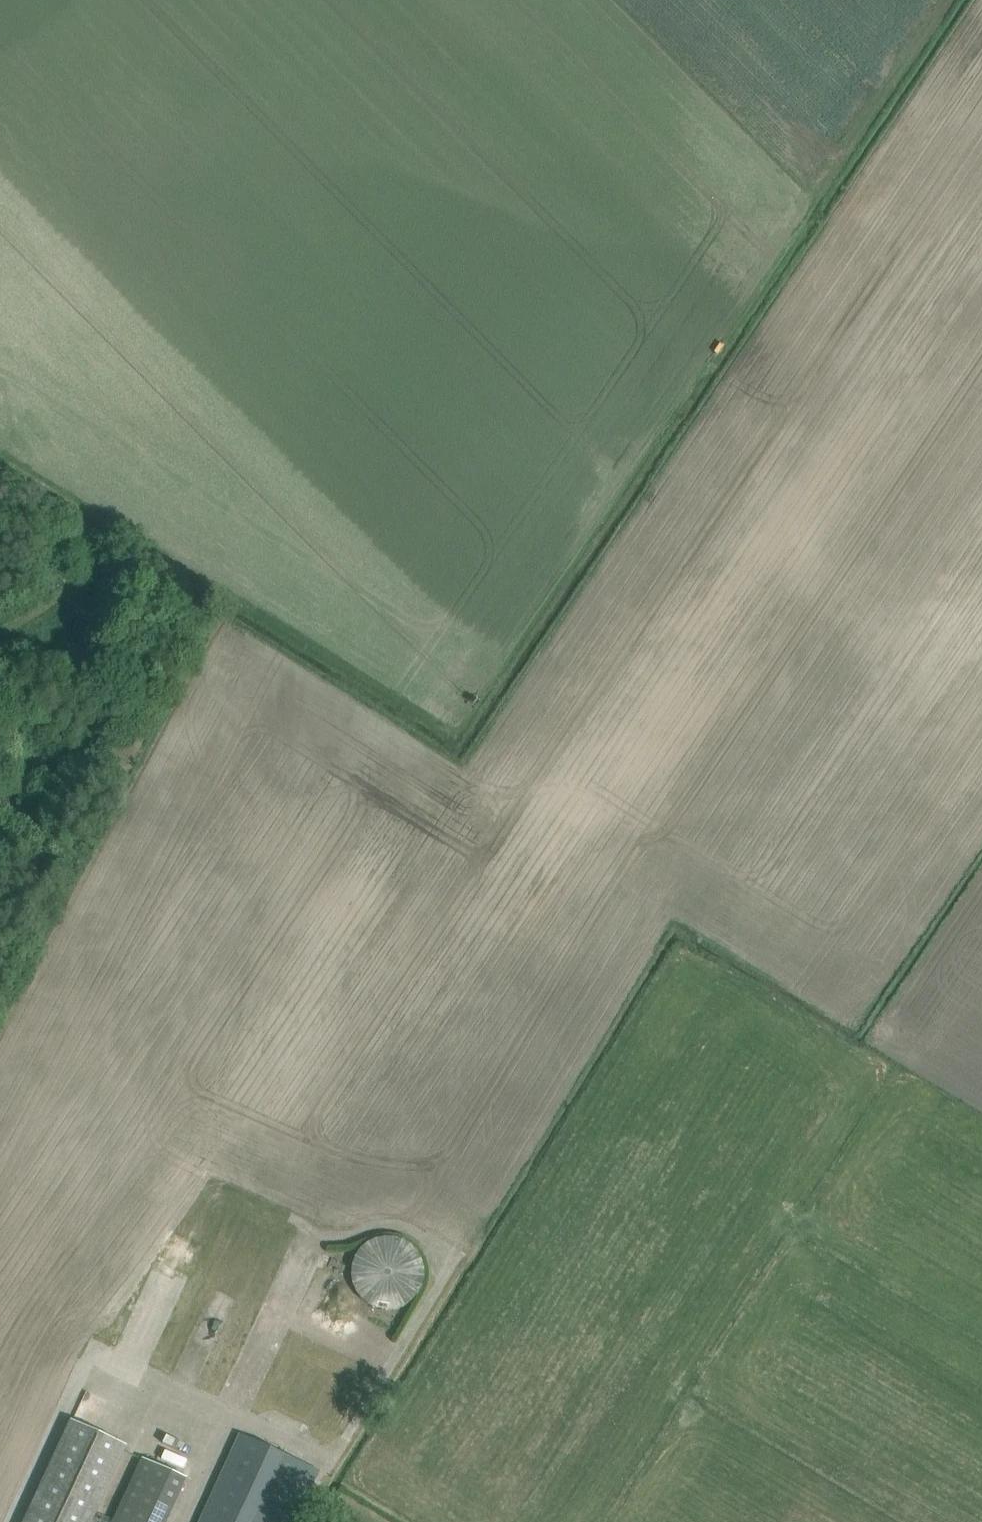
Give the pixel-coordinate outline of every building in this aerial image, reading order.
[(353,1265),(352,1273),(353,1280),(355,1288),(359,1294),(364,1300),(370,1305),(377,1308),(385,1309),(393,1309),(400,1308),(407,1305),(413,1300),(419,1294),(422,1288),(425,1280),(426,1273),(425,1265),(422,1258),(419,1251),(413,1245),(407,1241),(400,1238),(393,1236),(385,1236),(377,1238),(370,1241),(364,1245),(359,1251),(355,1258),(353,1265)] [(107,1435),(72,1420),(25,1521),(92,1521),(127,1445),(107,1435)] [(321,1471),(240,1433),(199,1521),(297,1521),(321,1471)] [(113,1521),(168,1521),(188,1478),(143,1457),(113,1521)]
